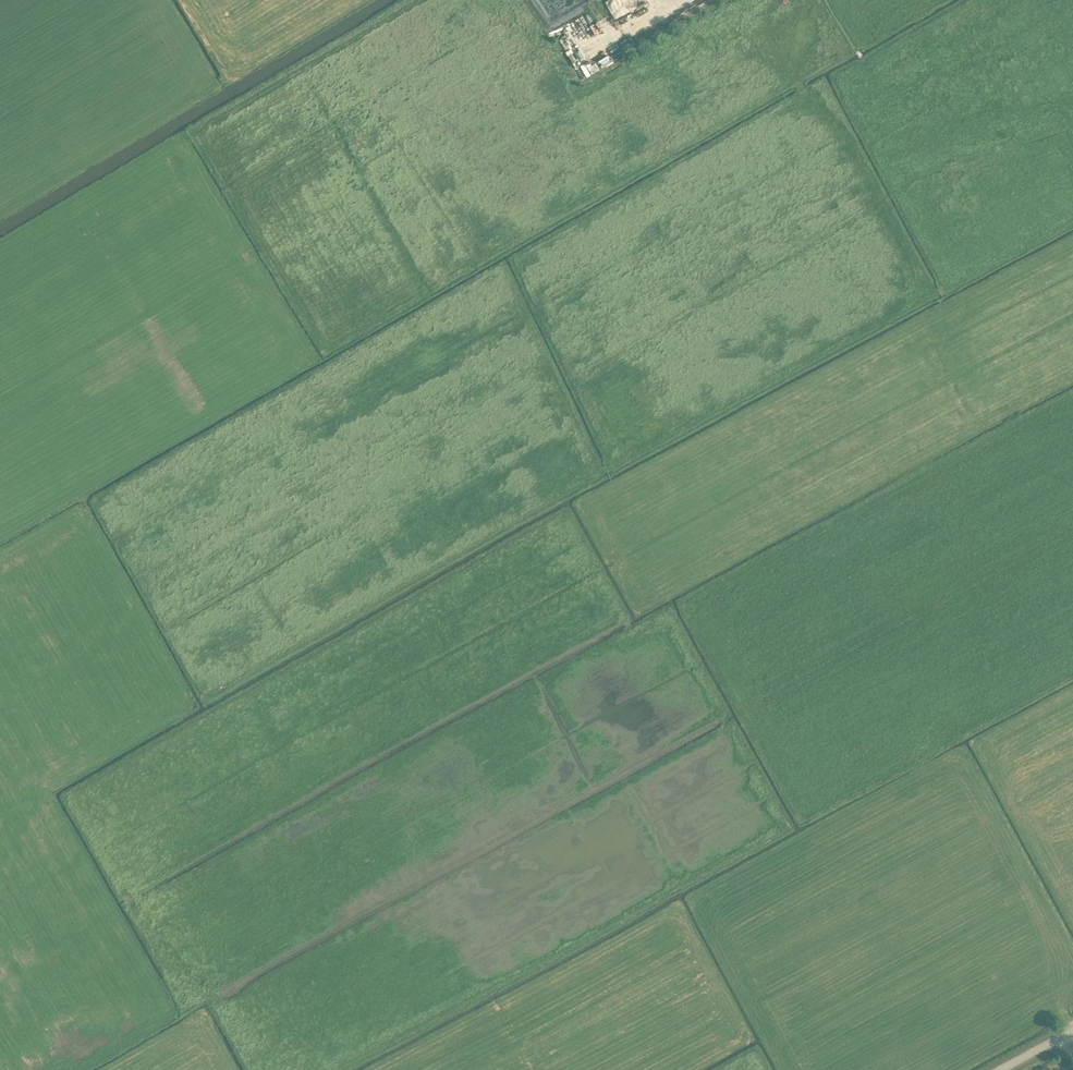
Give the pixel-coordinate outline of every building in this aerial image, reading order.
[(613,15),(626,8),(622,0),(605,0),(613,15)] [(650,34),(657,30),(652,22),(646,26),(650,34)] [(627,36),(635,31),(630,23),(622,28),(627,36)]
